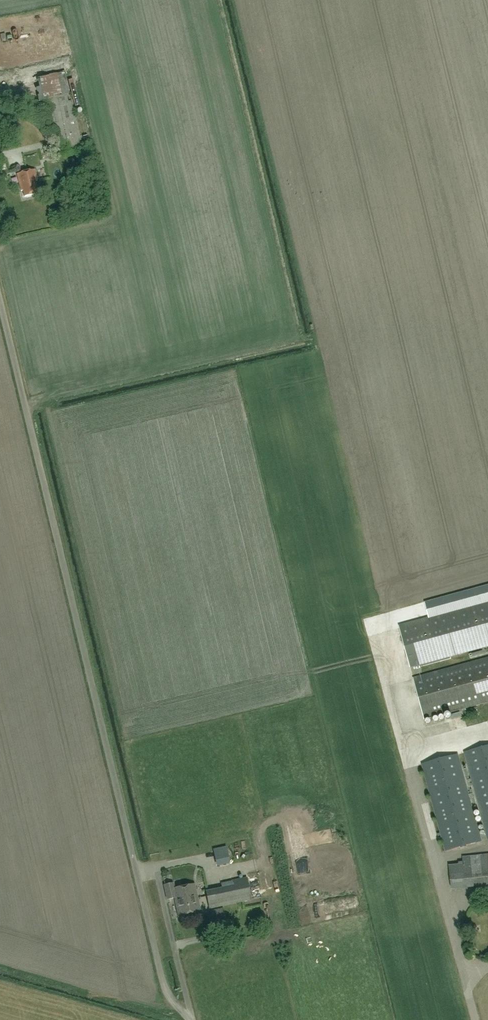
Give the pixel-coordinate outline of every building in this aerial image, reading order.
[(58,77),(52,79),(56,89),(62,87),(58,77)] [(74,119),(69,96),(27,105),(29,114),(46,110),(56,156),(83,150),(76,119),(74,119)] [(20,166),(30,164),(28,152),(17,154),(20,166)] [(17,174),(21,191),(23,190),(25,197),(39,193),(36,181),(38,180),(35,169),(17,174)] [(487,602),(487,584),(424,602),(429,618),(487,602)] [(399,626),(410,666),(487,645),(487,602),(429,618),(399,626)] [(414,679),(425,719),(487,702),(487,659),(414,679)] [(460,728),(461,732),(466,731),(465,719),(454,720),(455,729),(460,728)] [(464,753),(487,839),(487,746),(464,753)] [(481,842),(457,755),(422,764),(446,851),(481,842)] [(226,847),(214,850),(218,867),(230,865),(226,847)] [(462,857),(463,865),(449,866),(452,889),(487,886),(487,855),(462,857)] [(222,891),(207,894),(210,909),(237,903),(251,900),(248,886),(247,878),(233,881),(221,884),(222,891)] [(168,899),(176,898),(180,917),(201,912),(194,884),(175,888),(173,883),(165,885),(168,899)]
